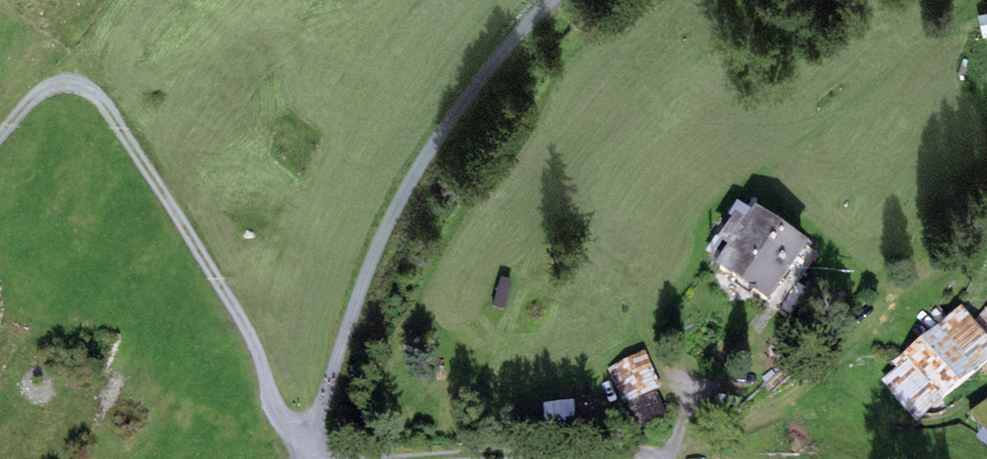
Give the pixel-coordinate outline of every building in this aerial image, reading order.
[(978,15),(983,37),(986,36),(986,13),(978,15)] [(728,256),(714,274),(766,313),(808,258),(755,218),(745,231),(735,223),(717,247),(728,256)] [(882,384),(916,427),(986,372),(986,343),(961,310),(889,366),(895,373),(882,384)] [(648,358),(611,372),(623,404),(628,403),(657,391),(660,390),(648,358)] [(628,403),(640,433),(669,422),(657,391),(628,403)] [(971,419),(986,434),(986,403),(971,419)]
